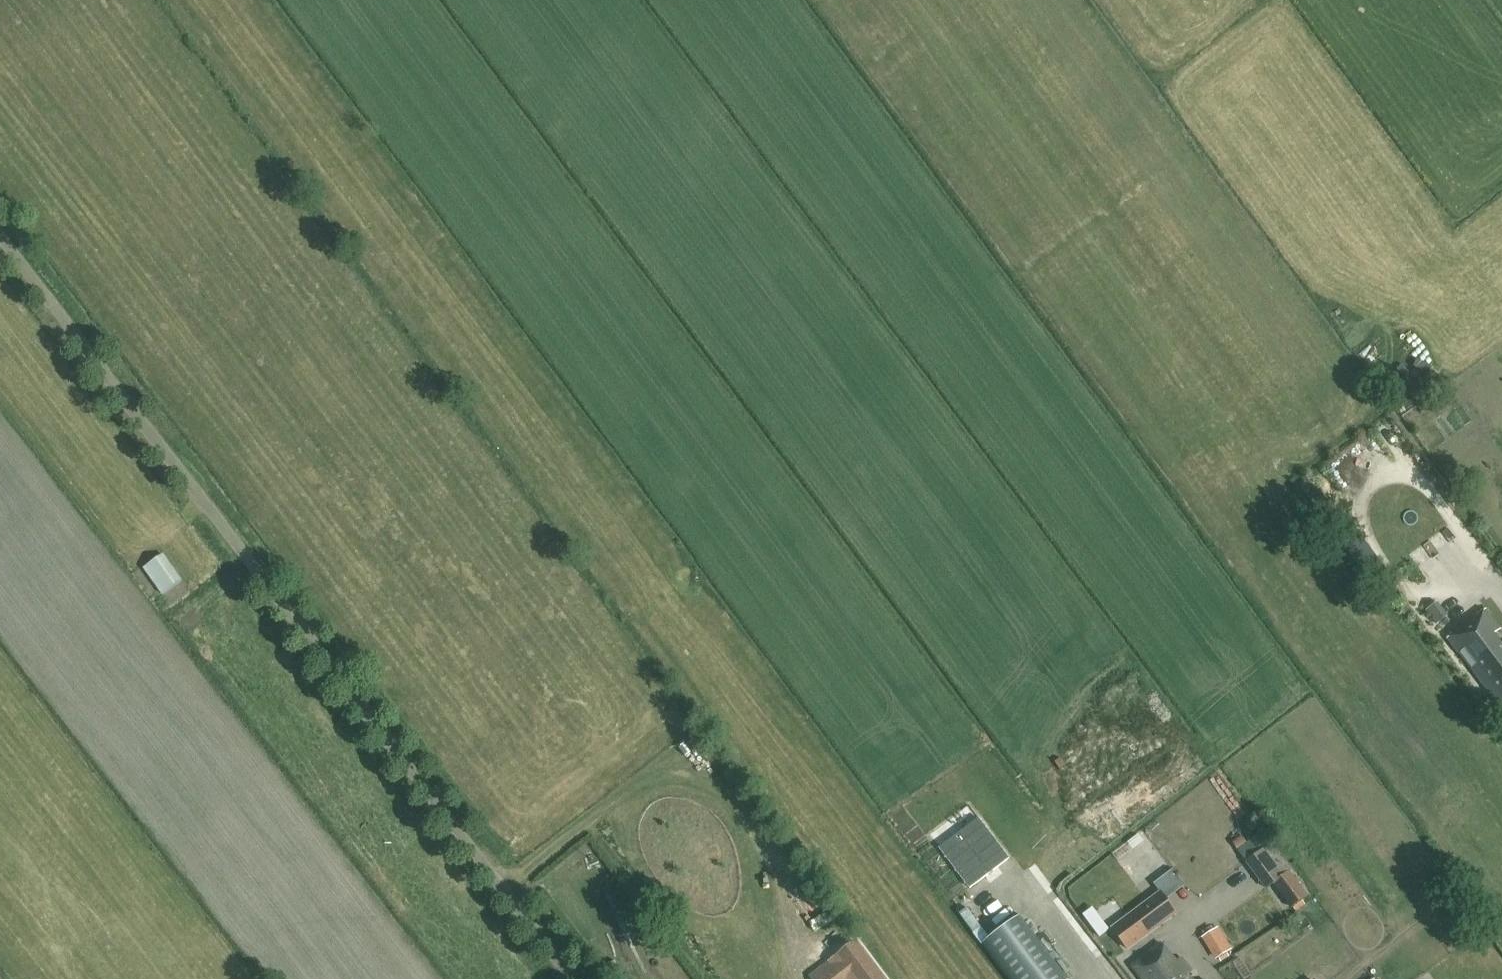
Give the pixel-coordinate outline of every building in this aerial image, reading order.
[(163,593),(181,580),(163,554),(144,568),(163,593)] [(1486,610),(1448,639),(1459,654),(1461,652),(1474,669),(1482,663),(1499,686),(1491,692),(1501,707),(1501,646),(1499,646),(1491,636),(1500,630),(1486,610)] [(1256,860),(1242,869),(1244,872),(1221,886),(1233,906),(1270,883),(1256,860)] [(1290,870),(1272,883),(1291,909),(1308,895),(1290,870)] [(1128,949),(1176,913),(1160,891),(1112,928),(1128,949)] [(1021,915),(982,944),(1008,978),(1069,978),(1021,915)] [(1200,941),(1216,965),(1232,954),(1216,930),(1200,941)] [(1163,946),(1133,966),(1143,978),(1190,978),(1187,976),(1191,971),(1182,959),(1175,962),(1163,946)]
